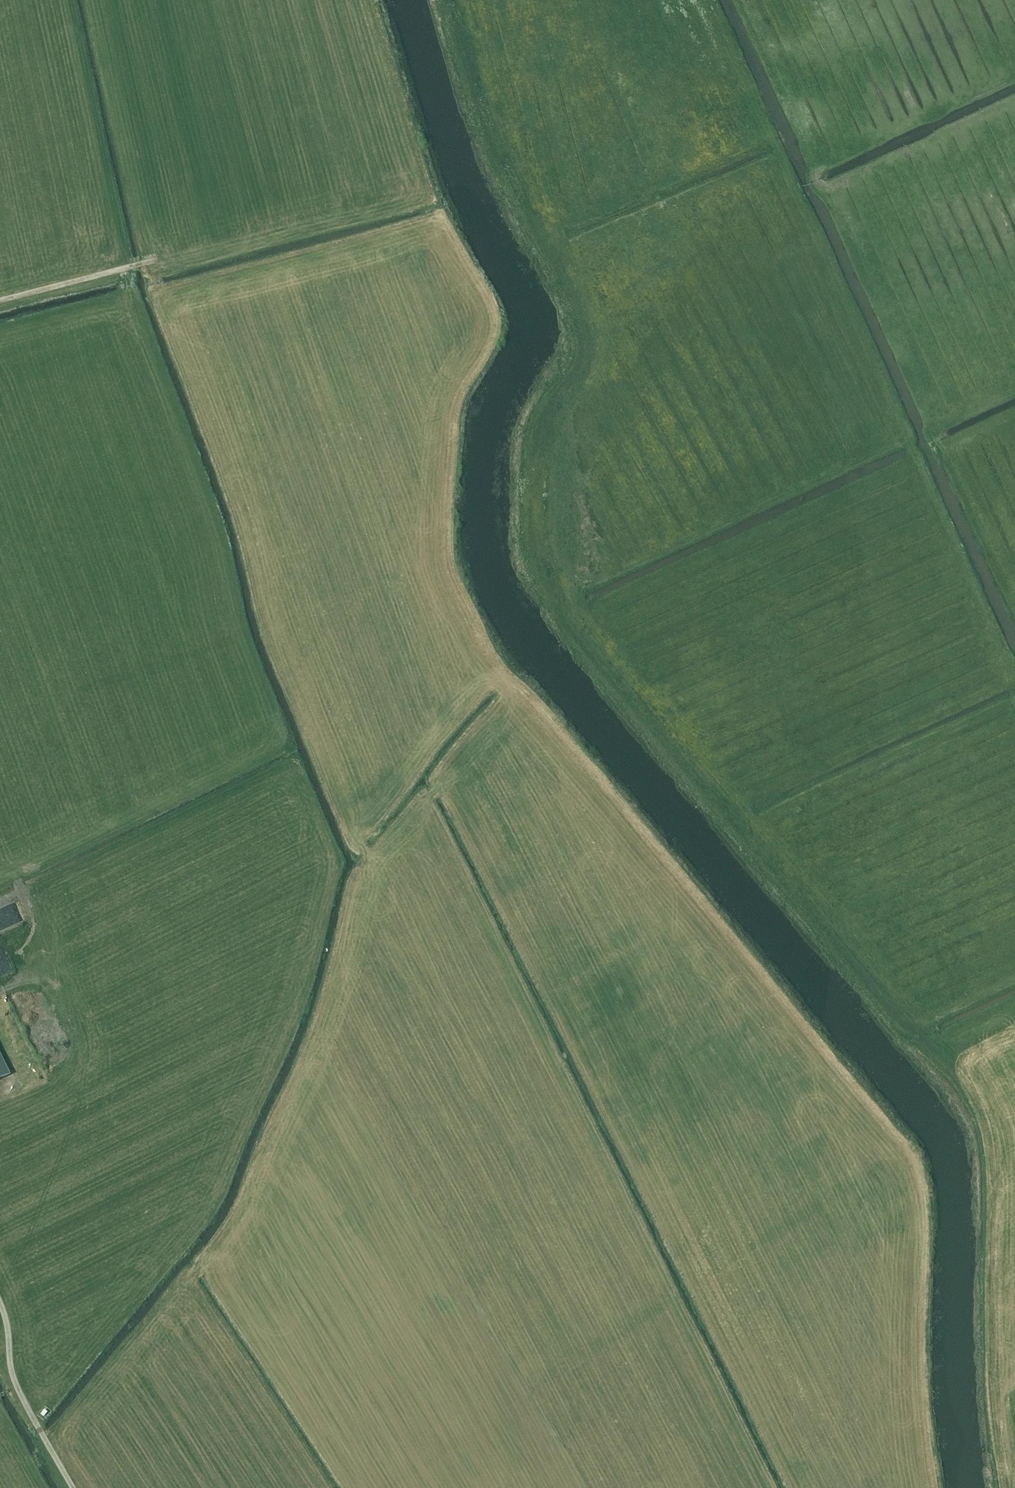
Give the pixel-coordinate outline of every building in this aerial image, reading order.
[(0,1053),(0,1080),(10,1075),(0,1053)]
